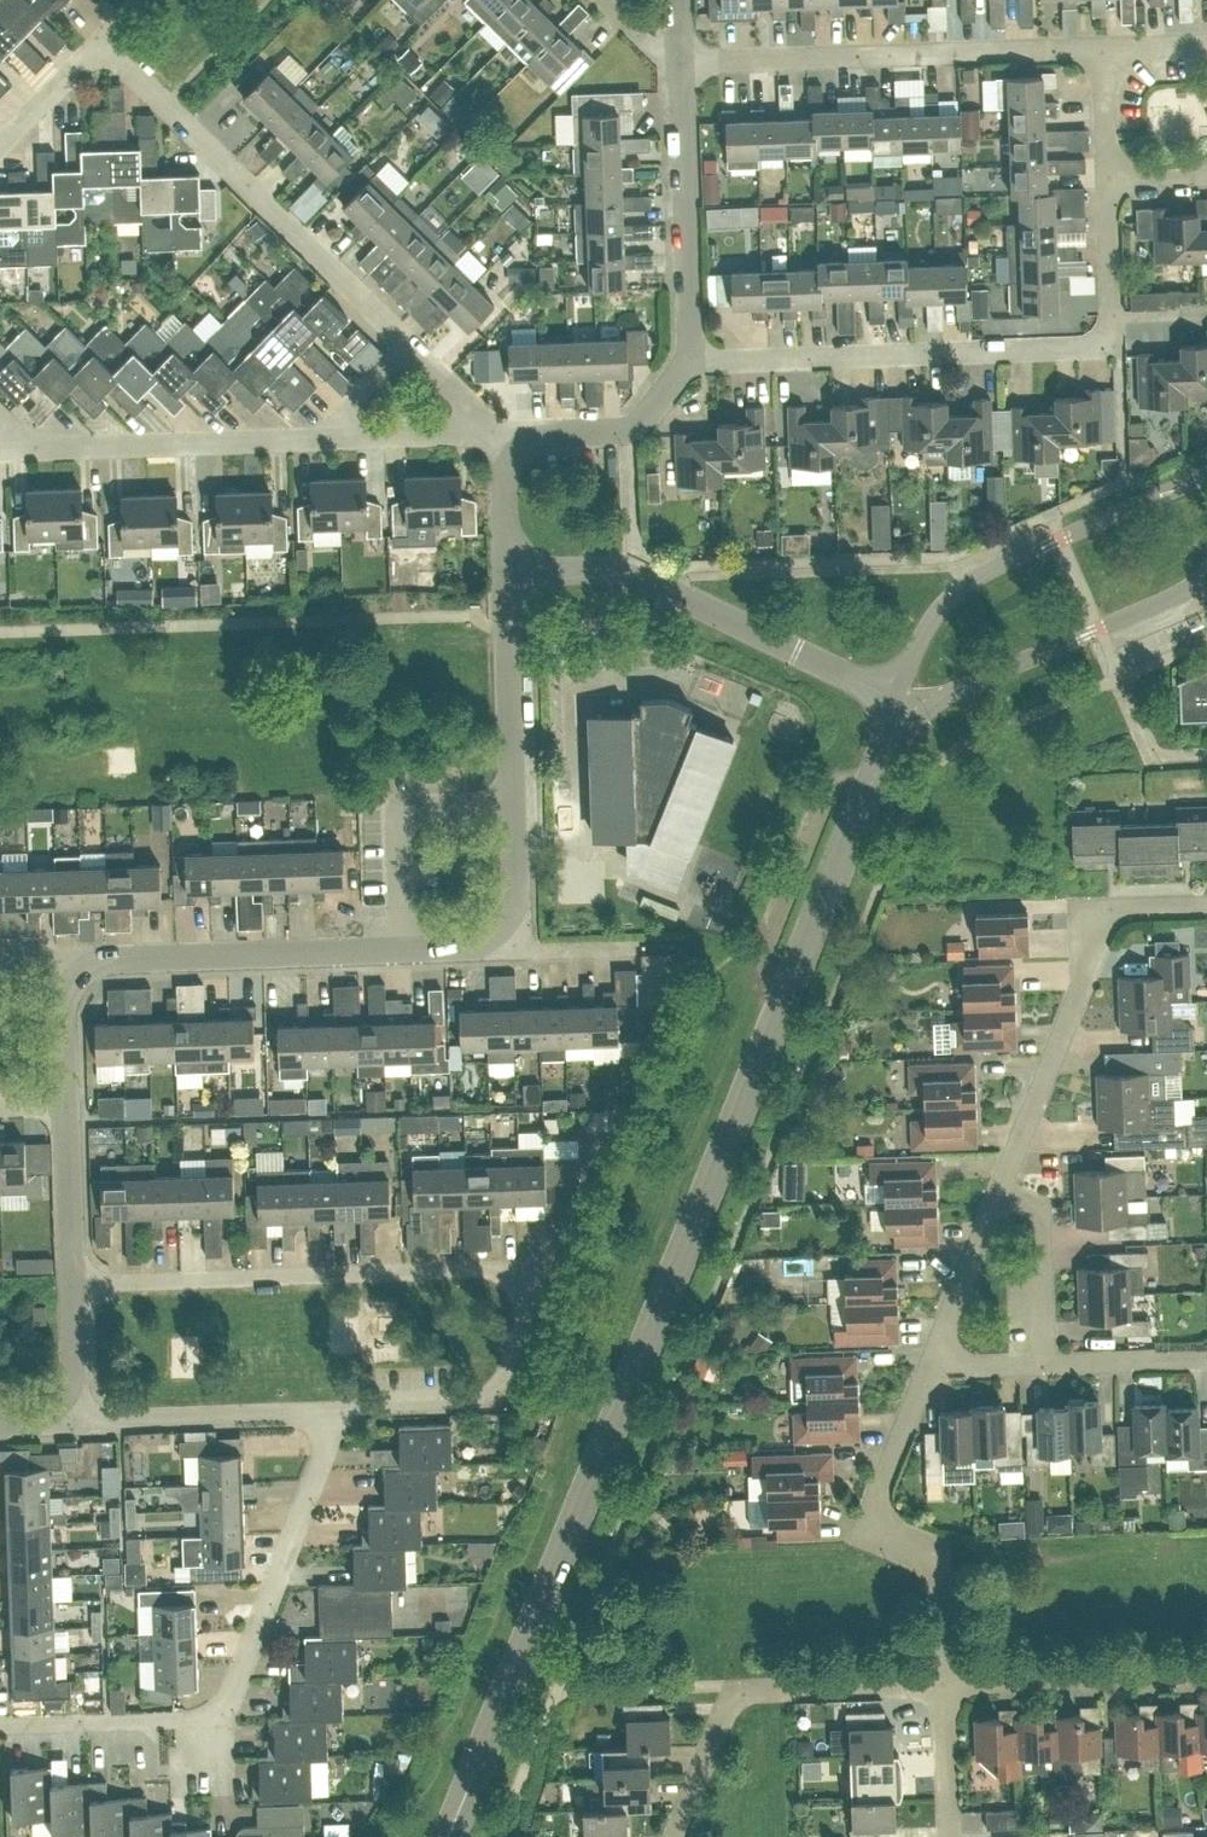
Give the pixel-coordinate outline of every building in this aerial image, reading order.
[(30,29),(55,54),(67,41),(42,17),(25,0),(0,0),(0,14),(23,37),(30,29)] [(42,17),(53,6),(58,11),(69,0),(25,0),(42,17)] [(421,24),(445,0),(397,0),(421,24)] [(464,1),(486,22),(508,0),(465,0),(464,1)] [(486,22),(507,42),(540,8),(537,5),(532,0),(508,0),(486,22)] [(557,25),(546,14),(555,6),(549,0),(541,0),(537,5),(540,8),(507,42),(527,63),(561,28),(557,25)] [(752,7),(752,0),(710,0),(710,20),(758,18),(757,6),(752,7)] [(781,0),(752,0),(752,7),(757,6),(773,6),(773,18),(787,17),(786,5),(781,6),(781,0)] [(816,28),(815,4),(810,4),(810,0),(781,0),(781,6),(786,5),(801,5),(802,29),(816,28)] [(810,4),(815,4),(830,4),(831,16),(845,15),(844,3),(839,3),(839,0),(810,0),(810,4)] [(873,2),(868,2),(868,0),(839,0),(839,3),(844,3),(859,3),(860,15),(874,14),(873,2)] [(899,0),(868,0),(868,2),(873,2),(888,2),(889,21),(905,20),(905,0),(901,0),(899,0)] [(962,21),(976,20),(975,0),(961,0),(962,21)] [(991,27),(1005,27),(1004,0),(990,0),(991,27)] [(1020,26),(1034,26),(1033,0),(1019,0),(1020,26)] [(1093,15),(1107,15),(1106,0),(1092,0),(1093,15)] [(1122,23),(1136,22),(1135,0),(1121,0),(1122,23)] [(1180,21),(1194,20),(1193,0),(1179,0),(1180,21)] [(589,13),(579,3),(557,25),(561,28),(527,63),(561,95),(596,59),(584,48),(582,49),(568,35),(589,13)] [(23,37),(0,14),(0,53),(4,56),(12,48),(36,73),(47,61),(23,37)] [(412,72),(423,61),(410,47),(398,58),(412,72)] [(299,86),(276,63),(266,74),(256,64),(236,85),(246,95),(244,97),(265,118),(290,93),(291,94),(299,86)] [(1055,72),(1043,72),(1043,76),(1008,77),(996,78),(997,109),(1009,108),(1009,107),(1044,106),(1044,101),(1043,86),(1056,86),(1055,72)] [(3,94),(12,85),(0,73),(0,91),(3,94)] [(815,146),(817,146),(844,145),(843,110),(838,110),(823,110),(822,84),(808,85),(809,112),(813,112),(813,118),(814,118),(815,146)] [(872,144),(872,151),(902,150),(901,115),(896,115),(896,106),(889,106),(889,100),(886,97),(880,97),(880,84),(866,85),(867,109),(873,109),(874,116),(872,116),(873,144),(872,144)] [(265,118),(279,132),(259,153),(269,163),(290,142),(286,138),(310,113),(318,105),(299,86),(291,94),(290,93),(265,118)] [(925,102),(938,102),(938,91),(924,92),(925,102)] [(574,144),(585,144),(620,143),(620,138),(620,132),(633,131),(632,108),(620,108),(619,92),(572,93),(574,144)] [(925,114),(910,115),(909,95),(895,96),(896,106),(896,115),(901,115),(902,150),(931,149),(930,114),(925,114)] [(844,145),(872,144),(873,144),(872,116),(874,116),(873,109),(867,109),(852,109),(851,97),(837,98),(838,110),(843,110),(844,145)] [(1057,115),(1056,101),(1044,101),(1044,106),(1009,107),(1009,108),(1010,136),(1045,135),(1045,130),(1045,115),(1057,115)] [(931,149),(962,148),(960,113),(939,114),(938,102),(925,102),(925,114),(930,114),(931,149)] [(566,104),(548,104),(548,134),(566,134),(566,104)] [(787,154),(815,153),(817,153),(817,146),(815,146),(814,118),(813,118),(794,119),(794,107),(780,107),(780,119),(785,119),(787,154)] [(758,155),(759,155),(787,154),(785,119),(780,119),(765,120),(765,108),(751,108),(751,120),(756,120),(758,155)] [(128,147),(126,109),(110,110),(114,223),(142,222),(143,222),(140,147),(128,147)] [(736,109),(722,109),(722,122),(726,122),(728,168),(759,167),(759,155),(758,155),(756,120),(751,120),(736,121),(736,109)] [(95,148),(83,149),(82,149),(85,224),(86,224),(114,223),(110,110),(94,110),(95,148)] [(286,138),(290,142),(300,152),(283,171),(292,180),(310,162),(307,159),(331,134),(310,113),(286,138)] [(307,159),(310,162),(321,173),(312,181),(322,191),(331,182),(329,180),(353,155),(351,153),(358,146),(349,137),(352,134),(342,123),(331,134),(307,159)] [(1046,159),(1046,144),(1068,143),(1067,129),(1045,130),(1045,135),(1010,136),(1011,165),(1046,164),(1046,159)] [(66,131),(67,169),(55,169),(54,169),(57,244),(58,244),(87,243),(86,224),(85,224),(82,149),(83,149),(83,130),(66,131)] [(156,136),(139,137),(140,147),(143,222),(142,222),(143,250),(173,249),(170,174),(158,174),(156,136)] [(620,143),(585,144),(574,144),(575,173),(586,173),(621,172),(621,167),(621,151),(650,150),(649,136),(620,138),(620,143)] [(29,264),(58,263),(58,244),(57,244),(54,169),(55,169),(54,150),(37,151),(39,189),(27,189),(26,189),(29,264)] [(485,157),(475,167),(492,184),(502,174),(485,157)] [(1047,193),(1047,192),(1047,173),(1086,172),(1085,158),(1046,159),(1046,164),(1011,165),(1012,196),(1019,195),(1019,194),(1047,193)] [(714,159),(702,159),(702,173),(715,173),(714,159)] [(200,173),(187,173),(186,165),(169,166),(170,174),(173,249),(203,247),(202,225),(187,226),(180,220),(180,215),(186,208),(200,208),(200,218),(217,218),(216,187),(200,188),(200,173)] [(622,201),(622,196),(622,180),(634,180),(633,166),(621,167),(621,172),(586,173),(587,202),(622,201)] [(29,264),(26,189),(27,189),(26,170),(9,171),(10,190),(0,190),(0,265),(29,264)] [(351,229),(361,239),(369,230),(365,227),(390,202),(391,203),(399,195),(377,172),(366,183),(356,173),(336,194),(346,204),(344,206),(359,221),(351,229)] [(933,193),(947,192),(947,175),(932,176),(933,193)] [(1054,188),(1054,191),(1047,192),(1047,193),(1019,194),(1019,195),(1020,223),(1056,222),(1055,217),(1055,202),(1084,200),(1084,187),(1054,188)] [(718,190),(704,190),(704,202),(719,202),(718,190)] [(530,214),(564,211),(562,193),(528,195),(530,214)] [(380,241),(371,250),(357,264),(367,274),(390,251),(386,247),(419,214),(399,195),(391,203),(390,202),(365,227),(369,230),(380,241)] [(651,195),(635,195),(622,196),(622,201),(587,202),(575,202),(576,231),(588,231),(624,230),(623,225),(623,209),(651,208),(651,195)] [(959,197),(934,198),(934,215),(960,213),(959,197)] [(1197,198),(1197,213),(1198,213),(1200,259),(1206,258),(1206,197),(1197,198)] [(859,201),(847,201),(848,213),(860,212),(859,201)] [(757,205),(707,208),(708,226),(758,223),(757,205)] [(774,205),(761,206),(761,219),(774,218),(774,205)] [(799,205),(790,205),(791,220),(799,220),(799,205)] [(1200,259),(1198,213),(1197,213),(1170,214),(1170,207),(1137,208),(1138,237),(1155,236),(1155,260),(1200,259)] [(393,288),(402,280),(410,271),(407,268),(440,234),(419,214),(386,247),(390,251),(400,261),(380,282),(390,292),(393,288)] [(1007,223),(1008,252),(1057,251),(1057,246),(1056,231),(1085,230),(1085,216),(1055,217),(1056,222),(1020,223),(1007,223)] [(260,221),(249,229),(257,240),(268,232),(260,221)] [(566,222),(530,222),(530,248),(565,248),(566,222)] [(652,223),(636,224),(623,225),(624,230),(588,231),(576,231),(577,260),(589,260),(625,258),(624,253),(624,238),(653,237),(652,223)] [(516,230),(502,231),(503,248),(517,247),(516,230)] [(411,312),(419,303),(431,291),(427,288),(452,263),(460,255),(440,234),(407,268),(410,271),(421,282),(401,302),(411,312)] [(1057,259),(1077,259),(1077,245),(1057,246),(1057,251),(1008,252),(1010,281),(1058,280),(1057,275),(1057,259)] [(625,267),(654,266),(653,253),(624,253),(625,258),(589,260),(591,290),(626,289),(625,267)] [(899,316),(913,315),(913,301),(906,301),(906,294),(907,294),(906,266),(908,266),(908,258),(877,259),(878,295),(883,294),(898,294),(899,316)] [(849,296),(854,295),(869,295),(870,314),(884,314),(883,294),(878,295),(877,259),(848,260),(849,296)] [(848,260),(818,262),(818,269),(819,269),(820,297),(822,297),(837,296),(838,332),(855,332),(854,295),(849,296),(848,260)] [(431,291),(442,302),(421,323),(431,332),(452,312),(448,308),(473,283),(452,263),(427,288),(431,291)] [(967,298),(966,264),(935,265),(937,300),(942,300),(957,299),(957,319),(959,319),(970,318),(971,318),(971,298),(967,298)] [(300,292),(311,281),(295,265),(275,286),(274,287),(319,331),(318,331),(349,361),(370,339),(358,327),(349,337),(339,328),(348,318),(323,293),(313,304),(304,304),(300,300),(300,292)] [(927,300),(928,329),(943,329),(942,300),(937,300),(935,265),(908,266),(906,266),(907,294),(906,294),(906,301),(913,301),(927,300)] [(812,316),(826,316),(826,303),(822,303),(822,297),(820,297),(819,269),(818,269),(790,270),(792,305),(797,305),(812,304),(812,316)] [(783,317),(797,317),(797,305),(792,305),(790,270),(762,271),(763,306),(768,306),(783,305),(783,317)] [(973,299),(998,299),(999,270),(973,270),(973,299)] [(754,318),(768,318),(768,306),(763,306),(762,271),(731,272),(733,307),(754,306),(754,318)] [(1070,288),(1070,274),(1057,275),(1058,280),(1010,281),(1011,312),(1059,310),(1058,289),(1070,288)] [(337,366),(310,340),(318,331),(319,331),(274,287),(275,286),(266,277),(245,299),(299,351),(298,352),(325,379),(337,366)] [(470,330),(494,305),(473,283),(448,308),(452,312),(470,330)] [(306,399),(317,387),(290,360),(298,352),(299,351),(245,299),(225,319),(306,399)] [(971,304),(971,318),(987,318),(986,304),(971,304)] [(971,329),(970,318),(959,319),(959,329),(971,329)] [(267,383),(294,410),(306,399),(225,319),(205,340),(258,393),(259,392),(267,383)] [(254,412),(266,400),(259,392),(258,393),(205,340),(186,320),(166,341),(165,341),(218,394),(219,393),(227,385),(254,412)] [(215,413),(226,401),(219,393),(218,394),(165,341),(166,341),(146,322),(126,342),(125,343),(178,395),(179,395),(187,386),(215,413)] [(175,414),(186,402),(179,395),(178,395),(125,343),(126,342),(106,323),(86,344),(85,344),(138,397),(139,396),(147,388),(175,414)] [(135,416),(147,404),(139,396),(138,397),(85,344),(86,344),(66,324),(46,345),(45,346),(99,398),(108,389),(135,416)] [(95,417),(107,405),(99,398),(45,346),(46,345),(26,326),(6,347),(5,347),(59,400),(59,399),(68,390),(95,417)] [(627,329),(627,338),(597,339),(598,375),(603,374),(618,374),(619,386),(633,385),(632,377),(634,377),(633,363),(648,362),(647,328),(627,329)] [(568,334),(563,334),(563,341),(539,341),(540,377),(545,377),(560,376),(561,395),(575,395),(574,375),(569,376),(568,334)] [(572,340),(572,334),(568,334),(569,376),(574,375),(586,375),(587,404),(604,404),(603,374),(598,375),(597,339),(572,340)] [(62,401),(59,399),(59,400),(5,347),(6,347),(0,341),(0,354),(4,357),(4,366),(0,370),(0,383),(19,401),(28,392),(38,401),(28,411),(40,423),(62,401)] [(545,377),(540,377),(539,341),(509,342),(510,378),(531,377),(532,389),(546,389),(545,377)] [(1181,344),(1181,359),(1182,359),(1183,390),(1184,390),(1206,389),(1206,343),(1181,344)] [(503,350),(475,351),(476,379),(504,378),(503,350)] [(1154,352),(1138,353),(1140,406),(1185,404),(1184,390),(1183,390),(1182,359),(1181,359),(1154,360),(1154,352)] [(1084,396),(1056,397),(1056,411),(1057,411),(1058,442),(1059,442),(1102,440),(1100,388),(1084,389),(1084,396)] [(926,447),(926,460),(948,460),(947,446),(948,446),(947,415),(948,415),(947,401),(918,402),(918,394),(902,395),(904,448),(926,447)] [(861,404),(832,405),(833,419),(834,450),(835,450),(852,449),(852,455),(852,457),(853,460),(854,462),(855,463),(856,464),(858,466),(859,466),(862,467),(863,468),(865,468),(869,467),(872,466),(874,464),(876,462),(877,459),(878,456),(878,454),(877,448),(879,448),(890,447),(888,397),(877,397),(877,396),(861,396),(861,404)] [(990,398),(975,398),(975,414),(948,415),(947,415),(948,446),(947,446),(948,460),(948,477),(950,477),(950,476),(970,476),(970,460),(993,459),(990,398)] [(805,420),(804,404),(789,405),(791,466),(836,464),(835,450),(834,450),(833,419),(805,420)] [(1028,405),(1012,406),(1014,458),(1059,457),(1059,442),(1058,442),(1057,411),(1056,411),(1029,412),(1028,405)] [(721,468),(722,468),(765,467),(763,406),(747,406),(748,422),(719,423),(719,438),(720,438),(721,468)] [(678,484),(722,483),(723,483),(722,468),(721,468),(720,438),(719,438),(692,438),(692,431),(676,432),(678,484)] [(665,502),(664,468),(647,469),(648,502),(665,502)] [(462,533),(477,533),(476,501),(461,502),(460,474),(433,475),(435,523),(461,522),(462,533)] [(409,535),(409,524),(435,523),(433,475),(407,476),(408,504),(393,504),(394,535),(409,535)] [(367,505),(366,477),(339,478),(340,526),(367,525),(367,536),(383,536),(381,505),(367,505)] [(314,538),(314,527),(340,526),(339,478),(312,479),(313,507),(298,508),(299,539),(314,538)] [(83,515),(82,487),(55,488),(57,536),(83,536),(83,547),(99,546),(98,515),(83,515)] [(55,488),(28,489),(29,517),(14,518),(15,549),(30,548),(30,537),(57,536),(55,488)] [(272,539),(273,549),(288,549),(287,518),(272,518),(271,490),(244,491),(246,539),(272,539)] [(205,552),(220,551),(220,540),(246,539),(244,491),(218,492),(219,520),(204,521),(205,552)] [(178,553),(194,552),(193,521),(178,521),(177,493),(150,494),(152,543),(178,542),(178,553)] [(150,494),(123,495),(124,523),(109,524),(110,555),(125,555),(125,544),(152,543),(150,494)] [(889,528),(871,528),(871,545),(889,545),(889,528)] [(947,530),(929,530),(930,547),(947,547),(947,530)] [(135,601),(135,603),(152,602),(152,601),(152,588),(135,588),(135,601)] [(1206,720),(1206,669),(1178,681),(1179,683),(1179,682),(1181,721),(1206,720)] [(627,837),(628,855),(642,861),(637,873),(674,888),(734,738),(688,720),(692,709),(693,709),(693,708),(692,707),(691,707),(668,698),(643,699),(641,699),(641,700),(642,711),(592,713),(597,838),(627,837)] [(172,821),(171,802),(155,803),(156,822),(172,821)] [(1179,857),(1206,856),(1206,805),(1176,806),(1176,822),(1148,823),(1150,871),(1179,870),(1179,857)] [(54,807),(54,819),(69,818),(69,807),(54,807)] [(38,808),(28,809),(28,820),(38,820),(38,808)] [(1119,859),(1120,872),(1150,871),(1148,823),(1120,824),(1119,808),(1072,810),(1074,861),(1119,859)] [(299,887),(314,886),(318,886),(317,848),(316,836),(290,837),(292,887),(288,887),(289,899),(299,899),(299,887)] [(273,912),(273,888),(288,887),(292,887),(290,837),(264,838),(266,888),(262,888),(263,900),(263,912),(273,912)] [(253,888),(262,888),(266,888),(264,838),(238,839),(239,851),(240,889),(236,889),(237,901),(238,928),(250,927),(249,895),(254,895),(253,888)] [(345,885),(344,847),(317,848),(318,886),(314,886),(315,898),(325,898),(325,886),(345,885)] [(116,903),(131,902),(135,902),(134,865),(133,850),(107,851),(107,866),(109,903),(105,903),(106,930),(117,930),(116,903)] [(211,902),(221,902),(221,890),(236,889),(240,889),(239,851),(213,852),(214,890),(210,890),(211,902)] [(195,891),(210,890),(214,890),(213,852),(172,854),(174,903),(195,903),(195,891)] [(65,931),(64,905),(79,904),(83,904),(81,867),(81,854),(55,855),(55,867),(57,905),(53,905),(54,932),(65,931)] [(162,901),(160,864),(134,865),(135,902),(131,902),(132,914),(142,914),(142,902),(162,901)] [(80,916),(90,916),(90,904),(105,903),(109,903),(107,866),(81,867),(83,904),(79,904),(80,916)] [(57,905),(55,867),(29,868),(31,906),(27,906),(28,935),(41,934),(40,914),(43,910),(43,906),(53,905),(57,905)] [(15,914),(18,911),(18,906),(27,906),(31,906),(29,868),(3,869),(5,907),(2,907),(3,936),(15,935),(15,914)] [(677,918),(681,909),(644,894),(640,904),(677,918)] [(978,942),(979,956),(1023,955),(1022,930),(1029,929),(1028,911),(976,913),(977,942),(978,942)] [(964,942),(947,943),(947,957),(964,957),(964,942)] [(1156,953),(1156,974),(1119,976),(1120,1003),(1171,1001),(1190,1000),(1190,985),(1189,952),(1156,953)] [(642,957),(642,972),(672,971),(672,956),(642,957)] [(964,980),(963,980),(964,1008),(1016,1006),(1015,989),(1008,989),(1007,964),(964,965),(964,980)] [(636,968),(615,969),(616,990),(604,990),(604,1004),(595,1004),(591,1005),(592,1042),(619,1041),(619,1040),(638,1039),(636,968)] [(499,1003),(499,1008),(490,1008),(487,1008),(488,1046),(488,1061),(514,1060),(514,1045),(513,1007),(516,1007),(515,973),(504,974),(505,997),(499,1003)] [(583,981),(584,993),(584,1005),(569,1005),(565,1005),(566,1043),(592,1042),(591,1005),(595,1004),(594,981),(583,981)] [(176,1057),(177,1071),(203,1070),(201,1018),(205,1018),(204,982),(191,983),(192,1010),(189,1010),(187,1015),(187,1019),(179,1019),(175,1019),(176,1057)] [(357,1022),(359,1060),(385,1059),(383,1022),(387,1021),(386,982),(369,983),(370,1022),(361,1022),(357,1022)] [(344,1023),(335,1023),(331,1023),(333,1061),(359,1060),(357,1022),(361,1022),(360,984),(347,984),(348,1016),(344,1016),(344,1023)] [(125,1070),(151,1069),(150,1058),(149,1020),(153,1020),(152,1008),(152,986),(141,987),(142,1010),(135,1015),(136,1021),(126,1021),(123,1021),(124,1059),(125,1070)] [(108,988),(110,1022),(96,1022),(97,1060),(98,1079),(125,1078),(125,1070),(124,1059),(123,1021),(126,1021),(125,987),(108,988)] [(423,1020),(413,1020),(409,1021),(411,1058),(411,1071),(450,1069),(450,1057),(445,1057),(444,1043),(437,1043),(436,1021),(444,1021),(443,988),(430,989),(431,1014),(422,1014),(423,1020)] [(569,1005),(568,993),(558,994),(558,1006),(542,1006),(539,1006),(540,1044),(541,1059),(566,1058),(566,1043),(565,1005),(569,1005)] [(542,1006),(542,994),(532,995),(532,1007),(516,1007),(513,1007),(514,1045),(540,1044),(539,1006),(542,1006)] [(153,1020),(149,1020),(150,1058),(176,1057),(175,1019),(179,1019),(178,1007),(178,995),(167,995),(168,1007),(168,1020),(153,1020)] [(490,1008),(490,996),(479,996),(480,1008),(460,1009),(461,1047),(488,1046),(487,1008),(490,1008)] [(297,1001),(298,1024),(278,1025),(280,1077),(308,1076),(307,1062),(305,1024),(309,1024),(308,1000),(297,1001)] [(1120,1003),(1121,1029),(1158,1028),(1159,1050),(1181,1049),(1195,1048),(1194,1028),(1181,1017),(1196,1016),(1195,1000),(1190,1000),(1171,1001),(1120,1003)] [(402,1021),(387,1021),(383,1022),(385,1059),(411,1058),(409,1021),(413,1020),(412,1001),(402,1001),(402,1021)] [(257,1017),(257,1004),(246,1005),(246,1017),(231,1017),(227,1017),(228,1055),(255,1054),(254,1017),(257,1017)] [(230,1005),(220,1006),(220,1018),(205,1018),(201,1018),(203,1070),(229,1069),(228,1055),(227,1017),(231,1017),(230,1005)] [(950,1021),(951,1050),(1010,1048),(1010,1023),(1016,1023),(1016,1006),(964,1008),(964,1021),(950,1021)] [(335,1023),(334,1011),(324,1012),(324,1024),(309,1024),(305,1024),(307,1062),(333,1061),(331,1023),(335,1023)] [(948,1038),(947,1011),(924,1012),(924,1039),(948,1038)] [(1135,1072),(1097,1073),(1098,1100),(1164,1098),(1164,1074),(1181,1073),(1181,1049),(1159,1050),(1134,1051),(1135,1072)] [(976,1103),(976,1086),(969,1087),(968,1061),(908,1063),(909,1093),(924,1092),(924,1105),(976,1103)] [(99,1114),(125,1113),(125,1095),(99,1096),(99,1114)] [(125,1117),(152,1116),(152,1096),(125,1097),(125,1113),(125,1117)] [(235,1097),(236,1113),(245,1113),(245,1097),(235,1097)] [(1098,1100),(1099,1127),(1141,1125),(1142,1146),(1188,1145),(1187,1122),(1175,1122),(1174,1097),(1164,1098),(1098,1100)] [(288,1098),(270,1098),(270,1112),(288,1111),(288,1098)] [(557,1109),(569,1109),(568,1098),(557,1098),(557,1109)] [(970,1121),(977,1121),(976,1103),(924,1105),(925,1119),(910,1119),(911,1148),(971,1146),(970,1121)] [(419,1114),(400,1115),(400,1129),(419,1129),(419,1114)] [(374,1130),(374,1116),(361,1116),(361,1131),(374,1130)] [(219,1136),(235,1135),(234,1117),(217,1118),(219,1136)] [(347,1117),(335,1117),(335,1132),(347,1131),(347,1117)] [(511,1121),(510,1138),(534,1138),(535,1122),(511,1121)] [(25,1140),(0,1141),(0,1186),(0,1193),(28,1192),(28,1198),(40,1197),(39,1173),(27,1173),(25,1140)] [(545,1156),(544,1144),(518,1145),(520,1200),(545,1199),(546,1199),(544,1156),(545,1156)] [(518,1145),(491,1146),(491,1152),(492,1164),(494,1201),(490,1202),(491,1232),(501,1231),(500,1201),(520,1200),(518,1145)] [(278,1160),(277,1146),(249,1148),(250,1162),(278,1160)] [(456,1203),(464,1202),(468,1202),(466,1153),(466,1149),(440,1150),(440,1166),(441,1203),(438,1203),(440,1249),(452,1249),(451,1225),(457,1225),(456,1203)] [(464,1202),(464,1215),(465,1249),(477,1248),(476,1217),(482,1209),(482,1202),(490,1202),(494,1201),(492,1164),(491,1152),(466,1153),(468,1202),(464,1202)] [(1145,1180),(1144,1154),(1111,1155),(1111,1169),(1075,1171),(1076,1198),(1127,1196),(1126,1181),(1145,1180)] [(576,1184),(580,1184),(579,1155),(545,1156),(544,1156),(546,1199),(545,1199),(545,1212),(577,1210),(576,1184)] [(208,1212),(205,1212),(206,1255),(223,1255),(221,1211),(235,1211),(233,1157),(206,1158),(207,1174),(208,1212)] [(378,1215),(391,1215),(389,1159),(362,1160),(364,1216),(360,1216),(362,1252),(376,1251),(375,1227),(378,1223),(379,1223),(378,1215)] [(866,1201),(885,1200),(885,1203),(937,1201),(937,1184),(930,1185),(929,1159),(869,1161),(870,1181),(865,1181),(866,1201)] [(335,1241),(346,1240),(345,1216),(360,1216),(364,1216),(362,1160),(336,1160),(336,1167),(338,1217),(334,1217),(335,1241)] [(156,1213),(154,1176),(154,1162),(129,1163),(129,1177),(128,1177),(130,1214),(126,1215),(128,1259),(139,1259),(138,1230),(145,1223),(144,1214),(152,1214),(156,1213)] [(126,1215),(130,1214),(128,1177),(129,1177),(129,1163),(101,1164),(102,1178),(103,1213),(96,1213),(97,1244),(112,1244),(111,1223),(114,1223),(117,1218),(117,1215),(126,1215)] [(440,1166),(413,1167),(415,1204),(410,1204),(411,1221),(407,1221),(408,1250),(424,1250),(423,1220),(431,1217),(430,1204),(438,1203),(441,1203),(440,1166)] [(319,1217),(334,1217),(338,1217),(336,1167),(310,1168),(312,1218),(308,1218),(309,1237),(320,1237),(319,1217)] [(282,1219),(283,1231),(283,1248),(295,1247),(295,1233),(301,1226),(300,1218),(308,1218),(312,1218),(310,1168),(284,1169),(286,1218),(282,1219)] [(258,1193),(246,1194),(248,1246),(268,1245),(267,1219),(282,1219),(286,1218),(284,1169),(257,1170),(258,1193)] [(178,1213),(179,1225),(189,1224),(189,1212),(205,1212),(208,1212),(207,1174),(181,1175),(182,1213),(178,1213)] [(164,1237),(163,1213),(178,1213),(182,1213),(181,1175),(154,1176),(156,1213),(152,1214),(153,1238),(164,1237)] [(1077,1224),(1109,1223),(1137,1222),(1138,1237),(1167,1236),(1167,1221),(1149,1221),(1149,1210),(1127,1211),(1127,1196),(1076,1198),(1077,1224)] [(931,1219),(938,1219),(937,1201),(885,1203),(886,1231),(894,1231),(895,1245),(932,1244),(931,1219)] [(532,1229),(532,1210),(509,1210),(509,1229),(532,1229)] [(1078,1267),(1079,1294),(1130,1292),(1143,1292),(1142,1265),(1149,1265),(1148,1250),(1115,1251),(1115,1266),(1078,1267)] [(53,1255),(36,1256),(37,1271),(53,1271),(53,1255)] [(829,1301),(846,1301),(898,1299),(897,1282),(891,1282),(890,1257),(852,1258),(853,1273),(845,1273),(845,1276),(828,1276),(829,1301)] [(1151,1333),(1150,1318),(1131,1318),(1130,1292),(1079,1294),(1080,1321),(1117,1319),(1117,1334),(1151,1333)] [(892,1317),(899,1316),(898,1299),(846,1301),(847,1327),(834,1327),(835,1344),(855,1343),(893,1342),(892,1317)] [(46,1304),(34,1305),(34,1322),(47,1322),(46,1304)] [(807,1399),(859,1397),(858,1380),(852,1380),(851,1355),(791,1357),(791,1376),(792,1399),(807,1399)] [(794,1441),(854,1439),(853,1414),(859,1414),(859,1397),(807,1399),(807,1412),(793,1412),(794,1441)] [(1114,1432),(1100,1433),(1099,1400),(1068,1401),(1068,1405),(1069,1405),(1070,1446),(1071,1446),(1090,1445),(1091,1464),(1115,1463),(1114,1432)] [(1167,1448),(1166,1408),(1166,1403),(1134,1404),(1135,1433),(1118,1433),(1120,1495),(1134,1494),(1134,1487),(1148,1486),(1146,1449),(1166,1448),(1167,1448)] [(1004,1404),(972,1405),(971,1405),(972,1410),(974,1450),(975,1455),(974,1455),(975,1467),(995,1466),(995,1469),(1023,1468),(1021,1431),(1005,1432),(1004,1404)] [(1050,1451),(1071,1451),(1071,1446),(1070,1446),(1069,1405),(1068,1405),(1039,1407),(1040,1433),(1026,1433),(1027,1464),(1051,1464),(1050,1451)] [(1206,1467),(1206,1435),(1198,1435),(1197,1407),(1166,1408),(1167,1448),(1166,1448),(1167,1469),(1206,1467)] [(926,1472),(943,1471),(943,1481),(975,1480),(975,1467),(974,1455),(975,1455),(974,1450),(972,1410),(941,1411),(942,1438),(925,1439),(926,1472)] [(399,1424),(401,1463),(401,1464),(436,1463),(436,1464),(453,1463),(452,1423),(399,1424)] [(216,1439),(180,1440),(181,1455),(200,1454),(201,1482),(243,1481),(242,1452),(217,1453),(216,1439)] [(49,1496),(48,1468),(63,1467),(63,1461),(78,1460),(77,1445),(60,1445),(60,1451),(30,1452),(30,1467),(6,1468),(7,1497),(49,1496)] [(751,1455),(752,1474),(749,1474),(750,1497),(767,1496),(820,1494),(819,1468),(833,1467),(833,1452),(751,1455)] [(421,1503),(438,1503),(436,1464),(436,1463),(401,1464),(401,1463),(384,1464),(386,1503),(386,1504),(421,1503)] [(201,1482),(201,1483),(165,1484),(166,1492),(169,1492),(174,1494),(178,1496),(183,1504),(183,1509),(201,1508),(244,1507),(243,1493),(250,1493),(249,1481),(243,1481),(201,1482)] [(814,1512),(820,1511),(820,1494),(767,1496),(769,1524),(776,1524),(777,1538),(815,1537),(814,1512)] [(66,1512),(50,1513),(49,1496),(7,1497),(8,1523),(50,1522),(67,1521),(66,1512)] [(126,1497),(126,1511),(136,1511),(136,1497),(126,1497)] [(369,1503),(370,1528),(363,1528),(363,1543),(406,1542),(406,1543),(423,1542),(421,1503),(386,1504),(386,1503),(369,1503)] [(121,1519),(120,1505),(110,1505),(111,1520),(121,1519)] [(202,1535),(245,1533),(244,1507),(201,1508),(202,1535)] [(127,1526),(137,1526),(136,1511),(126,1511),(127,1526)] [(111,1520),(111,1534),(121,1534),(121,1519),(111,1520)] [(51,1548),(50,1522),(8,1523),(9,1549),(51,1548)] [(245,1533),(202,1535),(182,1535),(183,1564),(189,1563),(190,1578),(243,1577),(242,1562),(246,1562),(245,1533)] [(354,1543),(355,1582),(355,1583),(391,1582),(391,1583),(407,1582),(406,1543),(406,1542),(363,1543),(354,1543)] [(10,1575),(52,1574),(51,1548),(9,1549),(10,1575)] [(11,1601),(53,1600),(52,1574),(10,1575),(11,1601)] [(319,1583),(321,1635),(321,1636),(357,1635),(357,1636),(393,1634),(391,1583),(391,1582),(355,1583),(355,1582),(319,1583)] [(153,1604),(154,1632),(197,1631),(196,1602),(184,1602),(184,1588),(139,1589),(139,1604),(153,1604)] [(11,1627),(54,1626),(53,1600),(11,1601),(11,1627)] [(102,1609),(92,1610),(92,1624),(102,1624),(102,1609)] [(437,1620),(438,1630),(453,1629),(453,1619),(437,1620)] [(92,1624),(93,1639),(103,1639),(102,1624),(92,1624)] [(55,1652),(54,1626),(11,1627),(12,1653),(55,1652)] [(155,1658),(198,1657),(197,1631),(154,1632),(141,1633),(142,1658),(155,1658)] [(321,1635),(305,1636),(306,1660),(289,1661),(290,1676),(342,1674),(342,1675),(358,1675),(357,1636),(357,1635),(321,1636),(321,1635)] [(71,1696),(71,1679),(56,1679),(55,1652),(12,1653),(14,1698),(46,1697),(61,1697),(71,1696)] [(155,1658),(156,1686),(142,1687),(143,1702),(174,1701),(174,1686),(199,1685),(198,1657),(155,1658)] [(343,1714),(342,1675),(342,1674),(290,1676),(291,1700),(283,1700),(284,1715),(327,1714),(327,1715),(343,1714)] [(61,1697),(46,1697),(46,1708),(62,1707),(61,1697)] [(628,1747),(649,1746),(649,1747),(671,1746),(670,1716),(663,1717),(662,1702),(624,1703),(624,1718),(627,1718),(628,1746),(628,1747)] [(847,1727),(849,1727),(850,1755),(894,1753),(893,1725),(885,1725),(885,1710),(846,1711),(847,1727)] [(1197,1710),(1198,1722),(1199,1722),(1199,1748),(1200,1748),(1206,1748),(1206,1710),(1197,1710)] [(1181,1723),(1181,1711),(1157,1712),(1157,1724),(1158,1724),(1159,1749),(1160,1749),(1172,1749),(1181,1757),(1181,1768),(1201,1767),(1200,1748),(1199,1748),(1199,1722),(1198,1722),(1181,1723)] [(1160,1749),(1159,1749),(1158,1724),(1157,1724),(1141,1724),(1140,1712),(1116,1713),(1117,1735),(1105,1735),(1106,1766),(1118,1766),(1117,1751),(1131,1750),(1141,1759),(1141,1769),(1160,1769),(1160,1749)] [(312,1755),(328,1754),(327,1715),(327,1714),(284,1715),(274,1715),(275,1740),(268,1740),(269,1754),(269,1755),(311,1754),(312,1755)] [(1082,1726),(1081,1714),(1057,1715),(1057,1727),(1058,1727),(1059,1753),(1060,1753),(1060,1772),(1061,1782),(1073,1782),(1082,1772),(1101,1771),(1101,1766),(1100,1735),(1099,1725),(1082,1726)] [(1041,1728),(1041,1716),(1016,1717),(1017,1729),(1018,1729),(1019,1754),(1020,1772),(1041,1771),(1041,1773),(1060,1772),(1060,1753),(1059,1753),(1058,1727),(1057,1727),(1041,1728)] [(977,1756),(982,1756),(982,1761),(993,1771),(1000,1770),(1001,1774),(1020,1774),(1020,1772),(1019,1754),(1018,1729),(1017,1729),(1000,1729),(1000,1717),(976,1718),(977,1756)] [(649,1746),(628,1747),(628,1746),(603,1747),(604,1779),(651,1777),(649,1747),(649,1746)] [(900,1758),(899,1753),(894,1753),(850,1755),(852,1798),(895,1797),(895,1798),(900,1797),(902,1793),(903,1789),(903,1784),(904,1779),(904,1775),(904,1773),(903,1768),(902,1763),(900,1758)] [(254,1796),(313,1794),(312,1755),(311,1754),(269,1755),(269,1754),(259,1755),(260,1779),(253,1779),(254,1796)] [(12,1767),(14,1819),(53,1818),(54,1818),(52,1782),(53,1782),(53,1766),(12,1767)] [(605,1808),(627,1808),(652,1807),(651,1777),(604,1779),(605,1808)] [(131,1805),(132,1805),(132,1796),(107,1797),(107,1780),(92,1781),(93,1790),(92,1790),(93,1833),(92,1833),(92,1836),(132,1836),(131,1805)] [(53,1835),(92,1833),(93,1833),(92,1790),(93,1790),(92,1781),(53,1782),(52,1782),(54,1818),(53,1818),(53,1835)] [(1206,1805),(1206,1787),(1170,1790),(1171,1807),(1206,1805)] [(171,1821),(172,1821),(172,1811),(147,1812),(147,1796),(132,1796),(132,1805),(131,1805),(132,1836),(172,1836),(171,1821)] [(895,1798),(895,1797),(852,1798),(853,1827),(850,1827),(851,1836),(890,1836),(889,1826),(896,1826),(895,1798)] [(605,1808),(584,1808),(584,1836),(621,1836),(628,1836),(627,1808),(605,1808)] [(1020,1809),(986,1810),(987,1828),(1020,1826),(1020,1809)] [(1068,1819),(1068,1831),(1084,1831),(1083,1819),(1068,1819)] [(211,1827),(187,1827),(187,1820),(172,1821),(171,1821),(172,1836),(212,1836),(211,1827)] [(304,1823),(247,1825),(245,1825),(242,1826),(241,1828),(238,1830),(237,1831),(236,1834),(236,1836),(304,1836),(304,1823)]
